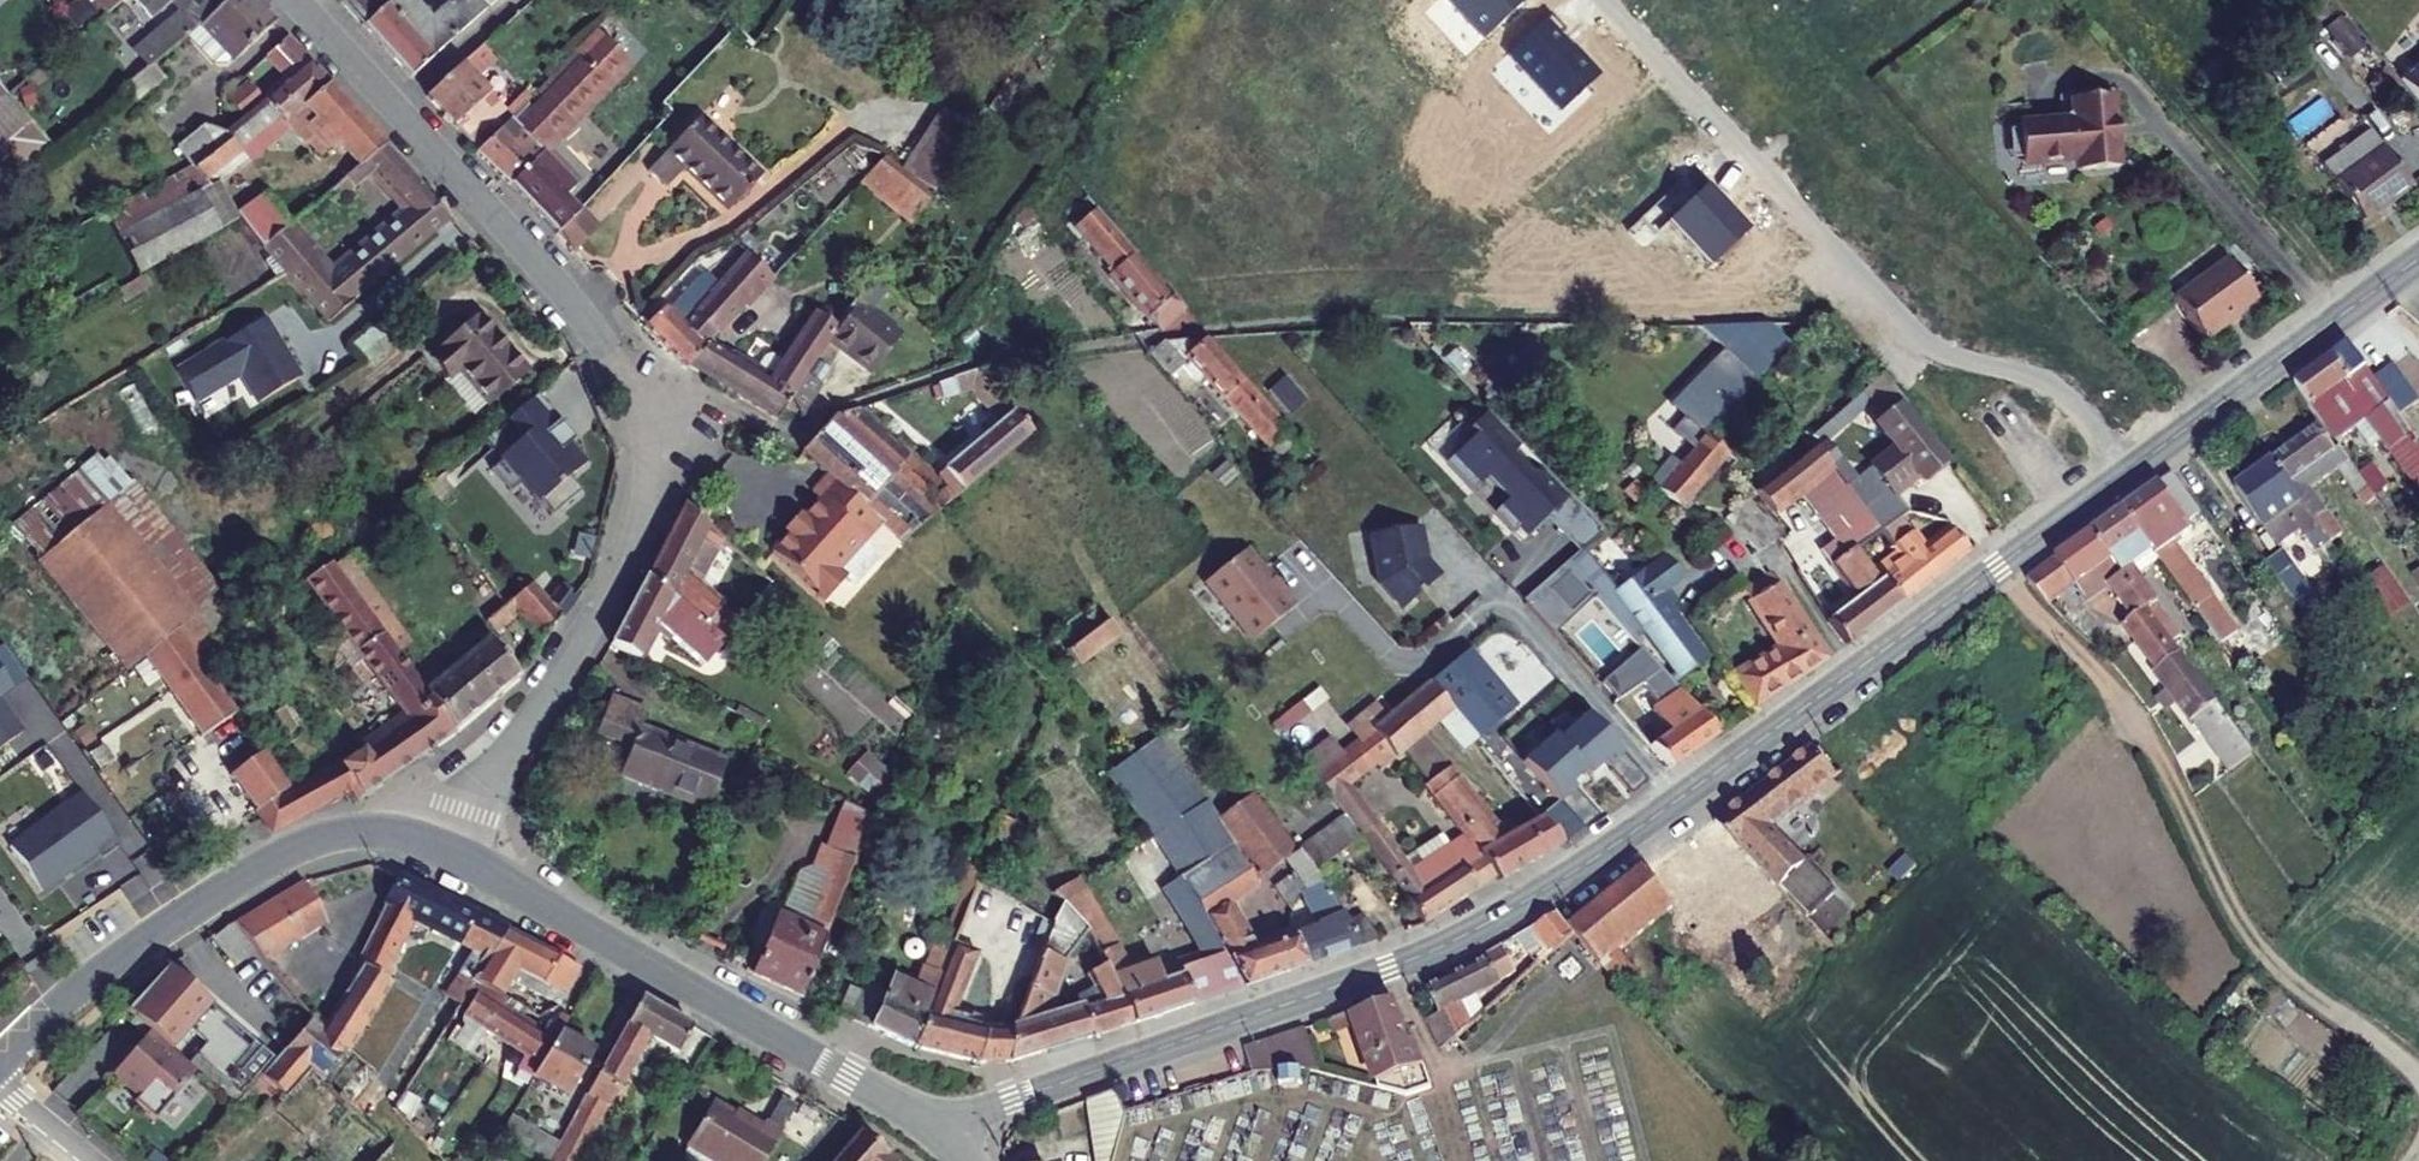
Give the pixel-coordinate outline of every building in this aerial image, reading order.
[(88,5),(97,16),(112,4),(117,0),(94,0),(88,5)] [(112,4),(117,11),(131,0),(117,0),(112,4)] [(189,25),(220,0),(159,0),(147,9),(159,22),(152,28),(151,27),(132,44),(148,62),(189,25)] [(241,0),(220,0),(189,25),(223,62),(266,26),(241,0)] [(335,2),(371,41),(410,6),(404,0),(337,0),(335,2)] [(424,22),(408,36),(404,32),(381,52),(405,79),(490,0),(448,0),(424,22)] [(1482,39),(1523,1),(1521,0),(1445,0),(1482,39)] [(424,22),(410,6),(371,41),(381,52),(404,32),(408,36),(424,22)] [(1564,31),(1549,15),(1506,55),(1560,112),(1599,75),(1572,46),(1570,48),(1559,36),(1564,31)] [(2369,48),(2345,19),(2330,32),(2354,61),(2369,48)] [(617,58),(598,40),(577,62),(597,80),(617,58)] [(280,41),(266,53),(287,76),(301,64),(280,41)] [(597,80),(577,62),(514,130),(538,154),(505,188),(538,222),(558,201),(577,180),(541,144),(601,83),(597,80)] [(287,76),(257,101),(278,125),(321,87),(301,64),(287,76)] [(146,65),(120,86),(144,115),(170,93),(146,65)] [(456,65),(422,97),(475,155),(495,134),(514,116),(491,93),(486,97),(456,65)] [(2403,80),(2418,99),(2418,67),(2403,80)] [(377,148),(321,87),(278,125),(292,141),(304,143),(310,136),(327,156),(332,151),(350,171),(377,148)] [(46,145),(0,95),(0,184),(46,145)] [(2122,95),(2080,96),(2080,110),(2075,115),(2032,116),(2026,123),(2026,152),(2034,160),(2081,158),(2081,162),(2088,169),(2123,167),(2122,95)] [(257,101),(218,133),(222,139),(188,166),(181,171),(191,191),(206,182),(210,179),(278,125),(257,101)] [(962,135),(934,116),(896,173),(922,195),(962,135)] [(692,120),(642,174),(662,191),(676,176),(719,216),(754,178),(692,120)] [(2016,123),(2016,153),(2026,152),(2026,123),(2016,123)] [(198,126),(172,148),(188,166),(222,139),(218,133),(198,126)] [(498,138),(495,134),(475,155),(473,156),(505,188),(538,154),(514,130),(509,136),(504,131),(498,138)] [(2379,136),(2331,171),(2370,224),(2418,189),(2379,136)] [(407,181),(377,148),(350,171),(337,182),(347,192),(366,176),(385,199),(407,181)] [(878,158),(858,179),(906,220),(922,195),(896,173),(878,158)] [(191,191),(181,171),(100,214),(133,279),(233,221),(230,217),(210,179),(206,182),(191,191)] [(1667,223),(1709,267),(1746,232),(1727,212),(1731,209),(1706,185),(1695,196),(1681,180),(1639,219),(1654,235),(1667,223)] [(407,181),(385,199),(398,214),(421,196),(407,181)] [(447,223),(423,194),(421,196),(398,214),(326,272),(284,225),(281,229),(255,249),(264,260),(255,268),(267,281),(278,275),(322,323),(447,223)] [(281,229),(258,199),(230,217),(233,221),(252,247),(255,249),(281,229)] [(558,201),(538,222),(553,237),(573,217),(558,201)] [(594,202),(577,221),(589,232),(606,214),(594,202)] [(1093,211),(1073,228),(1113,274),(1109,278),(1157,332),(1182,310),(1170,297),(1167,300),(1131,259),(1133,257),(1093,211)] [(573,217),(553,237),(569,253),(589,232),(577,221),(573,217)] [(1639,219),(1626,231),(1641,246),(1653,234),(1639,219)] [(670,320),(661,310),(639,331),(681,373),(686,371),(705,349),(783,261),(757,237),(733,262),(731,260),(715,279),(711,275),(699,288),(694,285),(688,292),(693,296),(702,304),(680,330),(670,320)] [(2229,264),(2175,303),(2206,347),(2230,329),(2227,325),(2240,316),(2257,304),(2229,264)] [(693,296),(670,320),(680,330),(702,304),(693,296)] [(478,305),(425,351),(444,373),(458,361),(486,395),(490,400),(530,366),(478,305)] [(893,334),(848,305),(830,332),(822,346),(867,375),(893,334)] [(2407,311),(2352,350),(2369,373),(2418,338),(2418,322),(2407,311)] [(369,363),(401,334),(384,315),(351,344),(369,363)] [(2240,316),(2227,325),(2230,329),(2243,320),(2240,316)] [(256,318),(169,371),(187,401),(233,373),(251,402),(292,377),(256,318)] [(830,332),(809,319),(766,385),(705,349),(686,371),(770,424),(780,409),(800,379),(822,346),(830,332)] [(2369,373),(2384,394),(2418,367),(2418,338),(2369,373)] [(1203,341),(1184,358),(1269,451),(1288,433),(1203,341)] [(1159,344),(1147,355),(1186,400),(1194,393),(1183,380),(1186,376),(1159,344)] [(2352,350),(2300,388),(2341,445),(2371,424),(2418,489),(2418,441),(2384,394),(2369,373),(2352,350)] [(442,375),(470,409),(486,395),(458,361),(444,373),(442,375)] [(1288,374),(1269,390),(1291,414),(1309,398),(1288,374)] [(930,480),(940,492),(949,503),(1030,436),(977,375),(952,383),(958,403),(965,401),(989,429),(930,480)] [(815,389),(800,379),(780,409),(796,419),(815,389)] [(1905,421),(1908,417),(1877,380),(1805,442),(1810,448),(1829,472),(1849,497),(1864,517),(1889,497),(1907,483),(1912,478),(1917,483),(1921,481),(1925,484),(1940,470),(1937,466),(1940,463),(1905,421)] [(555,429),(530,399),(477,443),(494,464),(482,474),(502,497),(513,487),(542,522),(570,498),(559,485),(577,469),(548,434),(555,429)] [(1490,414),(1469,434),(1474,440),(1447,465),(1474,494),(1488,481),(1507,501),(1493,514),(1520,543),(1545,520),(1569,498),(1490,414)] [(796,456),(822,481),(842,500),(869,525),(874,529),(895,549),(949,503),(940,492),(924,506),(920,503),(932,490),(851,415),(829,421),(796,456)] [(1474,440),(1469,434),(1461,426),(1434,451),(1447,465),(1474,440)] [(2338,452),(2323,430),(2276,464),(2321,525),(2334,516),(2318,495),(2345,475),(2362,499),(2374,491),(2364,477),(2343,448),(2338,452)] [(1680,512),(1729,458),(1703,434),(1654,488),(1680,512)] [(1805,442),(1802,438),(1762,470),(1771,480),(1810,448),(1805,442)] [(1829,472),(1810,448),(1771,480),(1753,494),(1771,517),(1799,495),(1834,542),(1818,554),(1854,600),(1826,622),(1843,648),(1898,605),(1880,582),(1856,550),(1878,535),(1864,517),(1849,497),(1829,472)] [(220,595),(103,451),(10,527),(36,559),(32,563),(121,673),(140,658),(172,633),(220,595)] [(2321,525),(2276,464),(2240,490),(2281,547),(2305,531),(2322,555),(2336,545),(2321,525)] [(2378,468),(2364,477),(2374,491),(2411,542),(2418,537),(2388,495),(2394,490),(2378,468)] [(2204,515),(2176,477),(2127,512),(2159,556),(2228,649),(2245,636),(2180,546),(2199,533),(2192,524),(2204,515)] [(1912,478),(1907,483),(1912,489),(1917,483),(1912,478)] [(781,538),(763,557),(775,567),(842,500),(822,481),(806,499),(813,505),(795,524),(790,520),(777,534),(781,538)] [(1507,501),(1488,481),(1474,494),(1466,501),(1485,522),(1507,501)] [(1905,517),(1889,497),(1864,517),(1878,535),(1883,540),(1891,529),(1898,523),(1905,517)] [(1569,498),(1545,520),(1579,557),(1583,554),(1603,535),(1569,498)] [(854,541),(869,525),(842,500),(775,567),(817,607),(838,586),(844,591),(860,574),(845,560),(858,546),(854,541)] [(1723,523),(1751,559),(1779,542),(1749,503),(1723,523)] [(717,543),(679,508),(641,580),(698,629),(716,608),(693,587),(717,543)] [(2127,512),(2097,533),(2130,578),(2140,570),(2159,556),(2127,512)] [(2350,538),(2334,516),(2321,525),(2336,545),(2337,547),(2350,538)] [(1921,552),(1898,523),(1891,529),(1883,540),(1902,566),(1920,589),(1969,551),(1951,528),(1921,552)] [(869,525),(854,541),(858,546),(874,529),(869,525)] [(1370,540),(1380,587),(1404,613),(1439,581),(1423,562),(1421,563),(1419,553),(1425,552),(1420,529),(1370,540)] [(2130,624),(2142,641),(2163,624),(2151,608),(2162,600),(2140,570),(2130,578),(2097,533),(2031,580),(2071,618),(2116,586),(2138,616),(2130,624)] [(2337,547),(2336,545),(2322,555),(2332,568),(2346,559),(2337,547)] [(1206,588),(1250,642),(1294,606),(1276,584),(1273,586),(1249,554),(1206,588)] [(1679,581),(1662,560),(1619,596),(1583,554),(1579,557),(1570,566),(1596,597),(1594,599),(1627,639),(1635,632),(1677,682),(1703,659),(1667,616),(1673,611),(1662,597),(1679,581)] [(1522,605),(1551,638),(1594,599),(1596,597),(1570,566),(1568,564),(1522,605)] [(2385,564),(2362,579),(2388,618),(2411,603),(2385,564)] [(1898,605),(1920,589),(1902,566),(1880,582),(1898,605)] [(390,734),(385,738),(407,767),(427,752),(405,725),(428,707),(418,694),(419,693),(406,676),(405,677),(326,569),(302,585),(397,714),(383,725),(390,734)] [(1768,575),(1741,592),(1778,649),(1742,671),(1734,677),(1753,706),(1826,659),(1768,575)] [(606,645),(634,661),(654,622),(702,663),(716,645),(711,641),(698,629),(641,580),(606,645)] [(527,585),(482,624),(491,635),(512,617),(539,642),(545,633),(549,636),(552,632),(549,629),(554,622),(557,623),(573,601),(553,587),(547,595),(544,592),(535,594),(527,585)] [(2162,600),(2151,608),(2163,624),(2176,641),(2184,635),(2162,600)] [(730,620),(716,608),(698,629),(711,641),(730,620)] [(1673,611),(1667,616),(1703,659),(1708,654),(1673,611)] [(1112,621),(1066,645),(1075,664),(1122,639),(1112,621)] [(2198,719),(2235,771),(2260,753),(2176,641),(2163,624),(2142,641),(2162,671),(2161,673),(2196,720),(2198,719)] [(231,716),(172,633),(140,658),(197,740),(231,716)] [(512,680),(484,643),(419,693),(418,694),(428,707),(448,731),(512,680)] [(1623,657),(1620,659),(1640,683),(1643,680),(1660,701),(1647,711),(1667,739),(1650,750),(1668,770),(1715,737),(1636,645),(1634,647),(1623,657)] [(1514,709),(1466,651),(1427,685),(1450,713),(1473,740),(1476,744),(1484,736),(1514,709)] [(848,673),(817,692),(844,736),(871,720),(853,691),(857,688),(848,673)] [(9,687),(0,674),(0,693),(9,687)] [(1495,883),(1561,844),(1539,818),(1501,842),(1497,837),(1506,829),(1501,822),(1491,829),(1419,739),(1437,724),(1450,713),(1427,685),(1383,718),(1368,730),(1391,757),(1393,760),(1400,754),(1417,776),(1414,778),(1475,857),(1493,880),(1495,883)] [(1322,700),(1315,690),(1236,751),(1243,760),(1322,700)] [(623,749),(612,777),(700,813),(721,764),(635,729),(641,713),(607,699),(592,736),(623,749)] [(20,735),(0,705),(0,749),(20,735)] [(1383,718),(1373,706),(1344,728),(1354,740),(1368,730),(1383,718)] [(448,731),(428,707),(405,725),(427,752),(450,735),(448,731)] [(1450,713),(1437,724),(1460,751),(1473,740),(1450,713)] [(383,725),(378,729),(385,738),(390,734),(383,725)] [(378,729),(361,742),(368,751),(385,738),(378,729)] [(1391,757),(1368,730),(1354,740),(1341,750),(1310,774),(1340,813),(1351,827),(1357,836),(1417,927),(1473,892),(1446,848),(1407,874),(1374,824),(1348,788),(1377,767),(1379,770),(1393,760),(1391,757)] [(383,784),(407,767),(385,738),(368,751),(361,742),(359,749),(359,753),(383,784)] [(1332,738),(1300,760),(1310,774),(1341,750),(1332,738)] [(1152,740),(1126,759),(1176,823),(1201,805),(1152,740)] [(1811,746),(1793,760),(1819,792),(1837,779),(1811,746)] [(844,778),(875,797),(892,769),(861,750),(844,778)] [(359,753),(340,767),(364,798),(383,784),(359,753)] [(288,794),(260,755),(225,780),(251,816),(277,798),(278,800),(288,794)] [(1103,777),(1150,842),(1176,823),(1126,759),(1103,777)] [(1772,828),(1819,792),(1793,760),(1714,820),(1741,848),(1835,948),(1862,923),(1772,828)] [(340,767),(288,794),(305,817),(346,794),(354,805),(364,798),(340,767)] [(305,817),(288,794),(278,800),(277,798),(251,816),(249,817),(266,840),(305,817)] [(82,796),(10,847),(41,890),(113,839),(82,796)] [(1247,797),(1213,823),(1252,879),(1281,859),(1302,887),(1311,881),(1304,871),(1290,853),(1287,854),(1247,797)] [(869,816),(840,802),(820,849),(815,847),(805,869),(794,873),(772,922),(759,916),(747,944),(757,948),(746,975),(792,995),(869,816)] [(1240,988),(1302,966),(1293,938),(1278,943),(1272,930),(1248,939),(1228,904),(1256,885),(1252,879),(1213,823),(1201,805),(1176,823),(1204,864),(1177,884),(1240,988)] [(1340,813),(1287,848),(1290,853),(1304,871),(1357,836),(1351,827),(1340,813)] [(1710,874),(1741,848),(1714,820),(1648,871),(1669,897),(1704,869),(1710,874)] [(1204,864),(1176,823),(1150,842),(1177,884),(1204,864)] [(1678,908),(1669,897),(1648,871),(1641,863),(1567,924),(1572,931),(1621,985),(1636,971),(1622,954),(1678,908)] [(291,877),(222,918),(244,945),(253,956),(316,917),(291,877)] [(1004,1023),(1016,1028),(1051,922),(1050,922),(977,877),(962,914),(947,950),(908,1046),(912,1048),(976,1064),(986,1033),(974,1029),(976,1021),(953,1015),(978,954),(1017,970),(1005,1007),(1009,1008),(1004,1023)] [(1102,920),(1082,878),(1052,892),(1061,901),(1082,929),(1083,928),(1102,920)] [(470,918),(394,881),(380,907),(384,910),(353,964),(360,970),(318,1035),(306,1022),(280,1052),(303,1074),(364,1125),(381,1105),(388,1112),(401,1092),(394,1086),(388,1094),(343,1057),(381,999),(365,988),(373,976),(379,980),(414,924),(454,944),(470,918)] [(1302,887),(1297,890),(1322,926),(1293,938),(1302,966),(1355,948),(1341,924),(1333,911),(1311,881),(1302,887)] [(1240,988),(1177,884),(1160,895),(1198,954),(1155,968),(1153,964),(1128,971),(1117,952),(1102,920),(1083,928),(1082,929),(1085,933),(1088,938),(1103,971),(1128,1026),(1149,1019),(1240,988)] [(1128,1026),(1103,971),(1084,979),(1096,1007),(1042,1025),(1061,968),(1088,938),(1085,933),(1082,929),(1061,901),(1050,922),(1051,922),(1016,1028),(1012,1039),(1005,1062),(1128,1026)] [(951,909),(936,944),(947,950),(962,914),(951,909)] [(646,912),(641,922),(659,930),(663,921),(646,912)] [(1552,950),(1572,931),(1567,924),(1557,914),(1533,928),(1552,950)] [(207,927),(228,956),(244,945),(222,918),(207,927)] [(470,918),(454,944),(470,953),(487,926),(470,918)] [(1359,920),(1341,924),(1355,948),(1372,943),(1359,920)] [(470,953),(455,976),(470,985),(471,983),(502,934),(487,926),(470,953)] [(575,970),(502,934),(471,983),(497,998),(500,993),(513,973),(554,993),(559,996),(575,970)] [(841,1017),(908,1046),(947,950),(936,944),(928,948),(912,987),(890,977),(883,978),(878,991),(856,982),(841,1017)] [(1452,1007),(1516,975),(1501,946),(1485,955),(1486,958),(1424,990),(1444,1027),(1429,1035),(1438,1053),(1451,1041),(1464,1030),(1452,1007)] [(270,1063),(163,970),(123,1014),(146,1034),(168,1054),(192,1075),(231,1109),(270,1063)] [(373,976),(365,988),(381,999),(390,988),(379,980),(373,976)] [(455,976),(423,1027),(437,1037),(470,985),(455,976)] [(500,993),(497,998),(532,1019),(552,1009),(559,996),(554,993),(547,1003),(533,1011),(500,993)] [(471,998),(457,1020),(533,1066),(555,1031),(562,1019),(546,1027),(540,1025),(534,1036),(496,1013),(497,1009),(497,1006),(494,1003),(492,1003),(487,1004),(485,1006),(471,998)] [(574,1101),(563,1120),(584,1133),(611,1087),(615,1089),(642,1039),(647,1042),(662,1015),(633,999),(600,1055),(574,1101)] [(1342,1029),(1353,1025),(1371,1082),(1418,1068),(1410,1044),(1405,1046),(1391,1004),(1352,1016),(1351,1013),(1338,1017),(1342,1029)] [(662,1015),(647,1042),(669,1055),(684,1027),(662,1015)] [(1302,1029),(1282,1035),(1290,1060),(1310,1054),(1302,1029)] [(600,1055),(555,1031),(533,1066),(528,1074),(574,1101),(600,1055)] [(986,1033),(976,1064),(1005,1062),(1012,1039),(986,1033)] [(168,1054),(146,1034),(108,1077),(133,1100),(130,1105),(150,1123),(192,1075),(168,1054)] [(1282,1035),(1243,1047),(1252,1072),(1274,1065),(1290,1060),(1282,1035)] [(303,1074),(280,1052),(270,1063),(231,1109),(227,1114),(242,1129),(273,1096),(280,1102),(303,1074)] [(1282,1068),(1275,1068),(1275,1086),(1295,1086),(1295,1068),(1289,1068),(1285,1066),(1282,1068)] [(1086,1100),(1094,1124),(1094,1160),(1109,1160),(1124,1113),(1115,1090),(1086,1100)] [(681,1141),(712,1160),(758,1160),(777,1131),(759,1120),(754,1128),(707,1100),(681,1141)] [(503,1116),(489,1138),(522,1160),(539,1160),(550,1143),(503,1116)] [(563,1120),(550,1143),(539,1160),(568,1160),(584,1133),(563,1120)] [(859,1132),(833,1160),(891,1160),(859,1132)]
